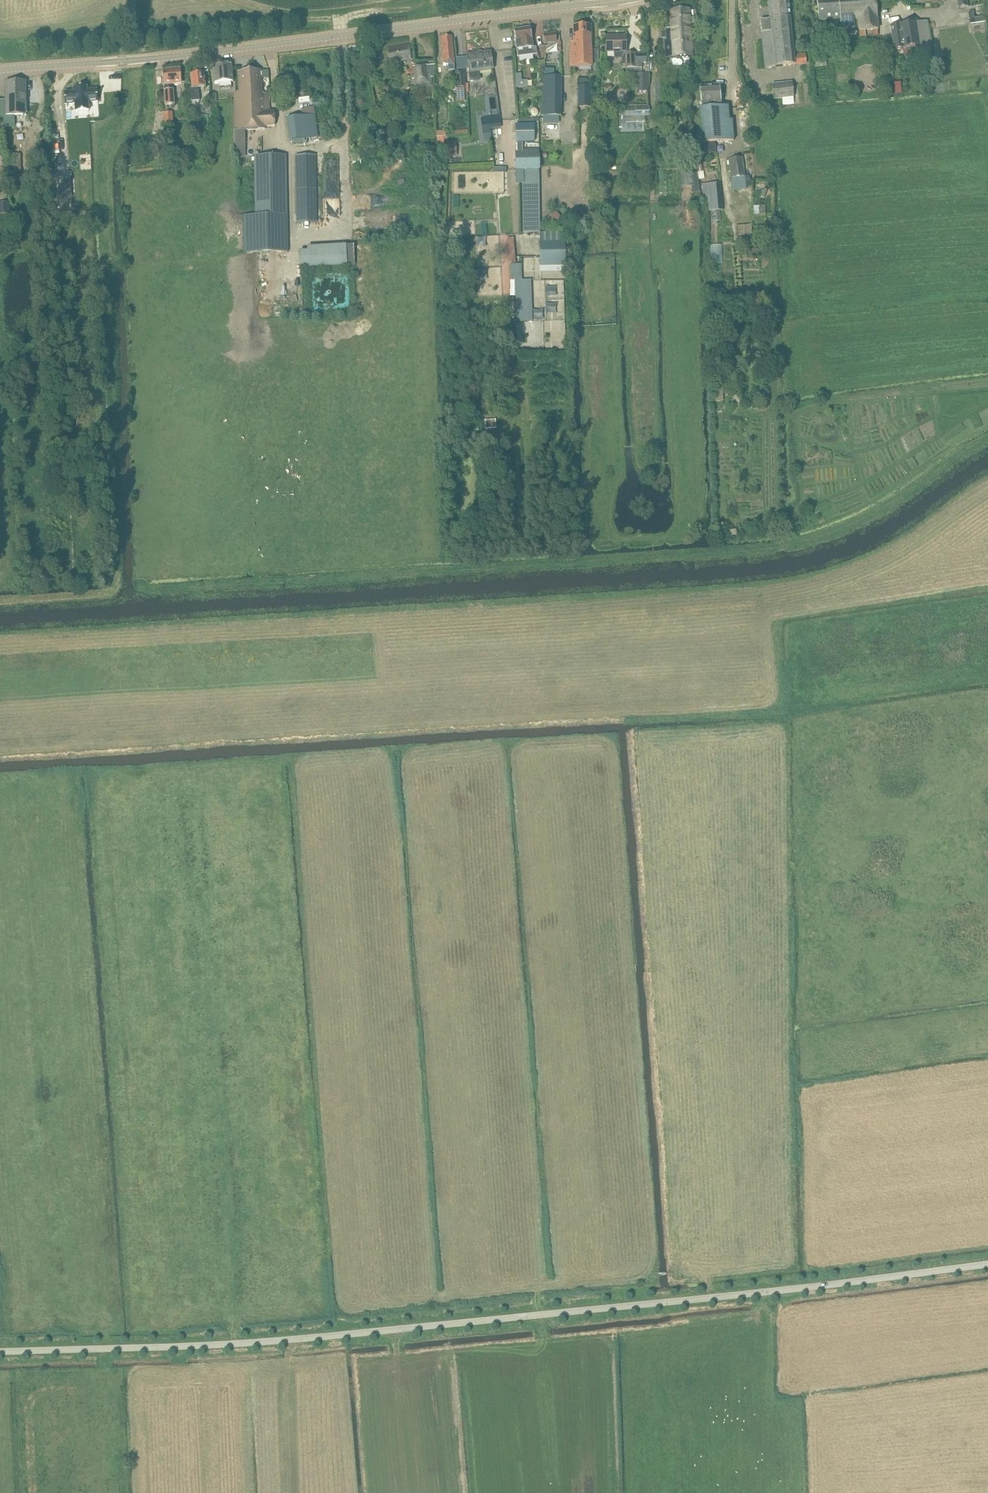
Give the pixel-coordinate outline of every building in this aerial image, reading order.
[(775,67),(795,65),(795,64),(806,63),(805,53),(794,54),(788,0),(768,0),(770,19),(760,20),(765,68),(775,67)] [(876,0),(817,0),(818,9),(819,20),(840,19),(841,28),(859,27),(859,30),(865,30),(872,29),(878,29),(876,0)] [(968,7),(967,0),(957,0),(958,8),(968,7)] [(660,29),(660,37),(661,39),(663,38),(664,59),(692,57),(690,23),(697,23),(696,12),(689,12),(689,9),(670,10),(671,28),(660,29)] [(927,21),(915,22),(919,47),(920,55),(932,53),(930,45),(927,21)] [(915,22),(891,26),(894,50),(919,47),(915,22)] [(580,42),(591,42),(591,25),(573,25),(574,42),(570,42),(570,51),(581,51),(580,42)] [(514,29),(516,39),(517,49),(533,47),(532,38),(532,37),(531,27),(514,29)] [(545,43),(557,41),(556,32),(543,34),(545,43)] [(606,36),(606,46),(606,52),(626,51),(626,35),(606,36)] [(442,37),(443,47),(444,65),(448,65),(448,70),(454,70),(455,70),(455,69),(454,64),(452,36),(442,37)] [(581,51),(570,51),(571,67),(592,67),(591,42),(580,42),(581,51)] [(387,49),(388,59),(389,63),(412,59),(409,45),(387,49)] [(467,55),(469,65),(470,76),(479,75),(478,71),(493,69),(492,62),(490,52),(467,55)] [(641,57),(635,57),(635,53),(626,53),(626,68),(627,68),(635,67),(642,67),(641,57)] [(812,58),(813,67),(826,66),(825,57),(812,58)] [(214,66),(214,76),(215,83),(233,82),(232,74),(232,64),(214,66)] [(434,64),(414,67),(417,87),(433,86),(432,77),(435,77),(434,64)] [(163,70),(164,80),(164,85),(166,105),(174,105),(173,84),(182,84),(181,78),(180,68),(163,70)] [(455,70),(454,70),(455,83),(455,87),(459,87),(466,87),(465,73),(465,69),(455,69),(455,70)] [(275,125),(275,121),(275,111),(270,111),(269,93),(262,93),(260,70),(238,71),(239,81),(239,92),(234,92),(234,156),(253,155),(252,130),(265,129),(265,127),(275,125)] [(190,88),(191,98),(192,102),(200,101),(198,88),(206,87),(204,73),(191,74),(193,88),(190,88)] [(516,88),(527,87),(527,79),(521,80),(521,73),(515,74),(516,88)] [(647,73),(635,73),(635,79),(637,79),(638,91),(648,91),(647,73)] [(560,93),(560,76),(546,75),(546,94),(560,93)] [(15,125),(15,115),(23,115),(23,102),(26,102),(26,81),(6,82),(6,100),(0,100),(0,120),(1,120),(2,125),(15,125)] [(783,105),(794,103),(793,97),(794,97),(792,82),(772,84),(774,99),(782,98),(783,105)] [(734,141),(733,130),(732,120),(729,120),(728,106),(720,107),(720,104),(721,104),(720,85),(700,87),(701,97),(702,108),(700,108),(702,133),(698,134),(699,144),(706,143),(734,141)] [(592,107),(592,86),(579,86),(578,107),(592,107)] [(74,92),(64,92),(65,104),(75,104),(76,112),(89,111),(88,102),(98,101),(97,90),(87,90),(87,87),(74,88),(74,92)] [(745,107),(743,89),(735,90),(738,108),(745,107)] [(163,123),(173,123),(174,112),(163,111),(163,123)] [(290,140),(322,136),(319,114),(287,118),(290,140)] [(499,116),(481,118),(482,134),(483,134),(484,141),(492,141),(490,129),(500,128),(499,116)] [(515,124),(516,142),(534,142),(534,123),(515,124)] [(494,167),(504,167),(503,133),(498,133),(498,145),(494,145),(494,167)] [(456,141),(446,141),(448,156),(457,155),(456,141)] [(47,143),(37,143),(37,161),(48,161),(47,143)] [(697,154),(707,153),(706,143),(699,144),(696,144),(697,154)] [(527,233),(540,233),(539,152),(522,152),(522,169),(526,169),(527,233)] [(22,153),(8,154),(9,186),(23,185),(22,153)] [(255,155),(256,215),(237,216),(238,254),(288,253),(287,215),(286,155),(255,155)] [(316,155),(297,155),(298,222),(317,221),(316,155)] [(732,184),(745,182),(742,157),(729,159),(732,184)] [(52,179),(54,215),(73,214),(71,178),(52,179)] [(711,241),(724,241),(723,186),(710,186),(711,241)] [(0,203),(0,214),(2,214),(3,222),(10,222),(9,203),(0,203)] [(555,212),(548,218),(554,225),(561,219),(555,212)] [(736,240),(752,240),(751,224),(735,225),(736,240)] [(564,232),(540,233),(541,267),(565,267),(564,232)] [(297,267),(345,266),(344,244),(304,246),(304,250),(296,251),(297,267)] [(510,264),(510,280),(523,280),(522,263),(510,264)] [(515,280),(516,303),(531,302),(530,280),(515,280)]
